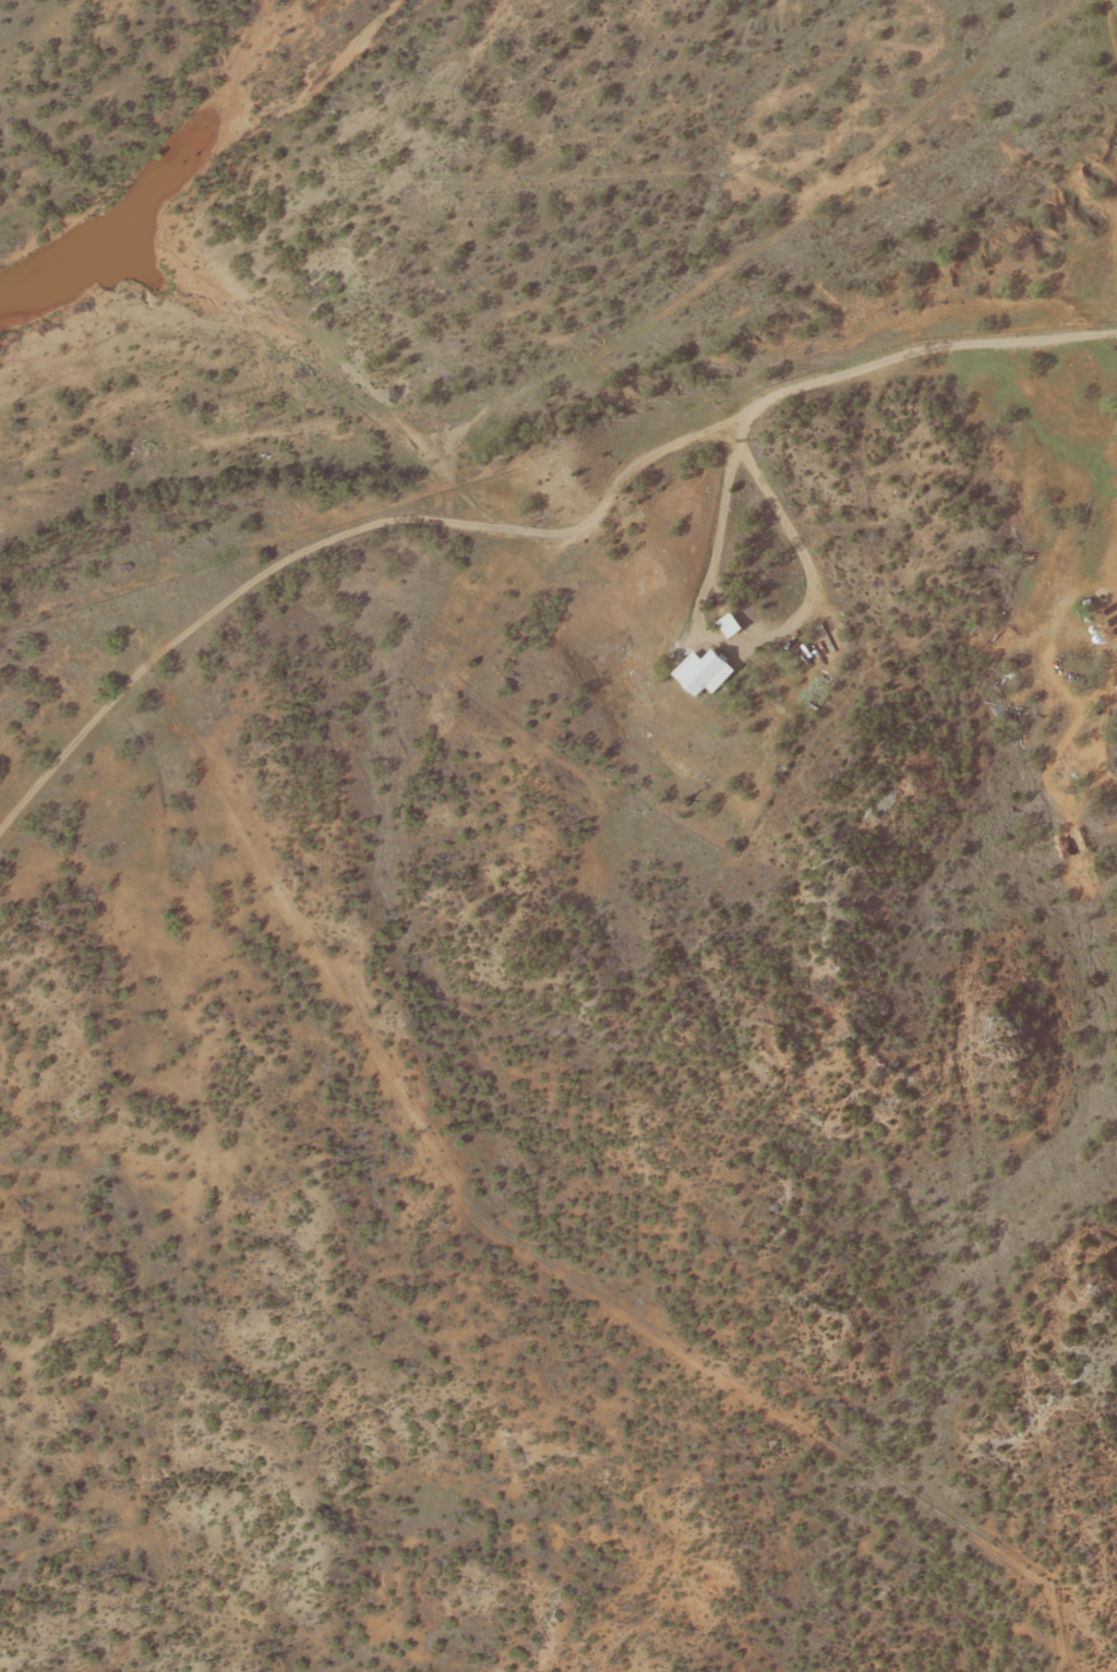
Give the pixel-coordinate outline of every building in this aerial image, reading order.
[(721,621),(733,639),(747,628),(735,611),(721,621)] [(676,673),(700,697),(711,687),(717,693),(740,670),(718,647),(706,659),(698,651),(676,673)]
